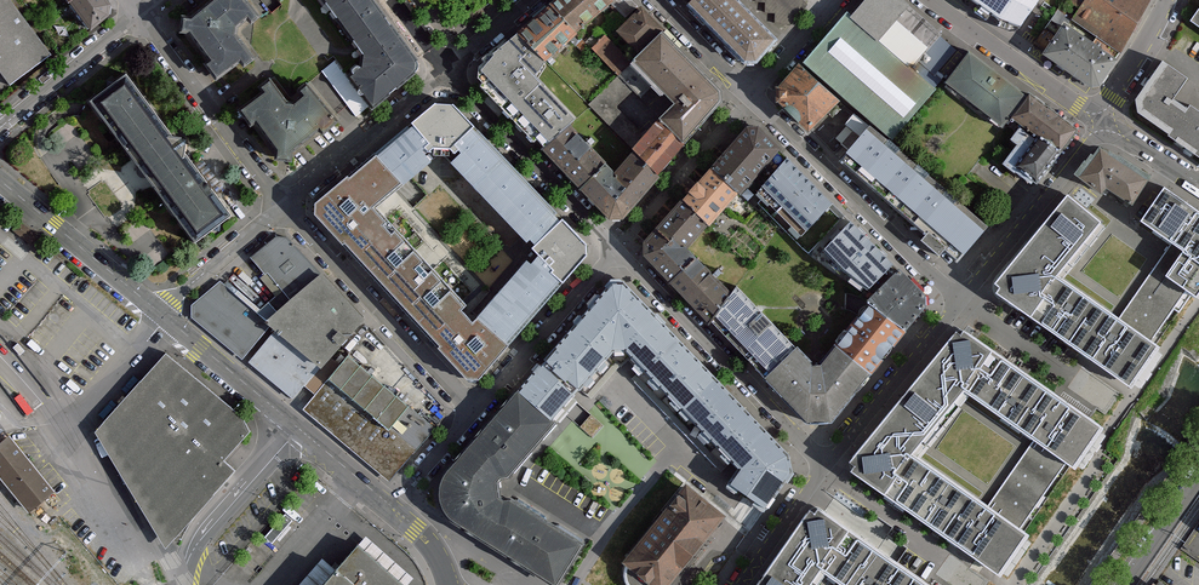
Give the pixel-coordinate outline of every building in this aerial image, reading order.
[(9,85),(51,53),(11,0),(0,0),(0,73),(9,85)] [(95,0),(76,0),(65,9),(82,30),(105,13),(95,0)] [(236,0),(212,0),(173,30),(209,78),(223,68),(206,45),(247,15),(236,0)] [(347,82),(366,106),(414,68),(360,0),(319,0),(370,64),(347,82)] [(555,10),(579,35),(615,0),(565,0),(555,10)] [(788,0),(704,0),(696,9),(757,63),(802,13),(788,0)] [(909,70),(940,34),(900,0),(867,0),(850,19),(909,70)] [(1001,18),(1020,27),(1039,0),(975,0),(1001,18)] [(1140,0),(1081,0),(1070,20),(1114,45),(1140,0)] [(477,1),(463,13),(471,22),(484,10),(477,1)] [(1188,20),(1198,28),(1198,5),(1188,20)] [(660,35),(640,12),(598,48),(618,71),(660,35)] [(573,37),(551,13),(522,39),(544,63),(573,37)] [(909,70),(850,19),(809,66),(892,137),(932,89),(909,70)] [(1108,58),(1057,23),(1039,48),(1090,83),(1108,58)] [(725,99),(662,41),(637,68),(681,108),(665,125),(684,143),(725,99)] [(543,72),(515,43),(481,76),(509,105),(543,72)] [(946,83),(1003,127),(1011,117),(1025,99),(968,54),(946,83)] [(1198,116),(1198,115),(1185,106),(1180,113),(1166,103),(1182,78),(1163,65),(1138,102),(1138,109),(1183,139),(1198,116)] [(815,131),(841,104),(804,69),(778,96),(815,131)] [(125,70),(89,98),(197,239),(233,212),(216,191),(196,164),(125,70)] [(586,110),(556,75),(513,111),(543,146),(586,110)] [(253,94),(236,109),(287,168),(336,126),(313,100),(282,127),(253,94)] [(1072,130),(1025,99),(1011,117),(1022,126),(1055,151),(1072,130)] [(586,254),(433,104),(377,151),(405,179),(439,147),(542,247),(478,312),(502,337),(586,254)] [(846,144),(863,123),(853,115),(836,136),(846,144)] [(1183,139),(1198,150),(1198,116),(1183,139)] [(1055,151),(1022,126),(1011,140),(1018,145),(1003,164),(1030,184),(1055,151)] [(683,152),(657,130),(635,156),(661,178),(683,152)] [(785,159),(754,131),(716,175),(747,200),(751,197),(785,159)] [(581,184),(599,168),(570,135),(551,151),(581,184)] [(978,222),(879,135),(853,164),(952,251),(978,222)] [(1151,178),(1113,152),(1111,150),(1107,149),(1103,149),(1100,150),(1098,152),(1096,154),(1078,179),(1100,194),(1104,188),(1131,207),(1151,178)] [(405,179),(377,151),(345,179),(362,196),(358,200),(366,208),(373,201),(386,190),(388,194),(405,179)] [(785,159),(751,197),(795,239),(831,201),(785,159)] [(653,181),(636,162),(617,180),(606,169),(588,186),(617,216),(653,181)] [(738,201),(715,176),(694,196),(718,220),(738,201)] [(1142,221),(1172,240),(1183,248),(1198,259),(1198,213),(1164,189),(1142,221)] [(356,202),(347,192),(339,200),(348,209),(356,202)] [(1067,195),(1025,248),(1062,275),(1102,222),(1067,195)] [(710,219),(689,199),(644,245),(675,275),(698,251),(688,241),(710,219)] [(484,353),(502,337),(478,312),(473,316),(463,304),(465,302),(449,285),(439,295),(431,287),(442,277),(431,265),(428,266),(420,258),(423,255),(413,244),(405,252),(397,244),(406,235),(395,223),(392,226),(385,218),(387,216),(373,201),(366,208),(358,200),(356,202),(348,209),(372,235),(364,243),(438,322),(447,313),(484,353)] [(836,247),(878,284),(894,264),(854,224),(836,247)] [(145,232),(128,246),(147,269),(164,254),(145,232)] [(250,256),(281,299),(316,271),(286,236),(274,235),(250,256)] [(1164,275),(1183,248),(1172,240),(1119,315),(1151,337),(1185,289),(1164,275)] [(1062,275),(1025,248),(1000,278),(998,284),(1000,291),(1004,298),(1031,316),(1062,275)] [(1183,248),(1164,275),(1185,289),(1198,298),(1198,259),(1183,248)] [(735,292),(700,257),(677,280),(712,315),(735,292)] [(362,318),(319,273),(261,316),(275,330),(317,367),(362,318)] [(932,296),(903,273),(884,296),(913,320),(932,296)] [(1119,315),(1062,275),(1031,316),(1090,358),(1119,315)] [(622,280),(613,280),(580,317),(612,347),(625,346),(683,405),(714,374),(622,280)] [(243,356),(269,326),(217,282),(192,312),(243,356)] [(798,345),(744,292),(722,314),(776,367),(798,345)] [(910,326),(881,303),(851,341),(880,364),(910,326)] [(1151,337),(1119,315),(1090,358),(1128,384),(1160,345),(1151,337)] [(612,347),(580,317),(517,387),(549,414),(612,347)] [(317,367),(275,330),(245,362),(289,400),(317,367)] [(967,386),(992,351),(963,334),(938,364),(967,386)] [(826,369),(801,347),(778,372),(831,419),(874,371),(846,346),(826,369)] [(1001,410),(1026,374),(992,351),(967,386),(1001,410)] [(433,427),(346,354),(302,406),(389,479),(433,427)] [(239,420),(160,355),(89,429),(159,545),(229,474),(217,461),(243,434),(239,420)] [(920,454),(967,386),(938,364),(885,428),(920,454)] [(788,450),(714,374),(683,405),(740,465),(730,479),(767,506),(793,469),(788,450)] [(1037,435),(1062,399),(1026,374),(1001,410),(1037,435)] [(517,387),(440,476),(438,488),(439,498),(442,509),(450,518),(556,584),(557,584),(583,542),(511,497),(505,497),(499,494),(498,479),(502,475),(508,475),(557,421),(549,414),(517,387)] [(1062,399),(1037,435),(1015,467),(1045,488),(1092,420),(1062,399)] [(593,413),(581,425),(594,438),(606,425),(593,413)] [(892,494),(920,454),(885,428),(852,466),(892,494)] [(0,447),(0,473),(35,515),(57,494),(10,437),(0,447)] [(925,516),(953,476),(920,454),(892,494),(925,516)] [(1045,488),(1015,467),(990,502),(963,542),(993,563),(1045,488)] [(990,502),(953,476),(925,516),(963,542),(990,502)] [(621,560),(652,584),(667,584),(726,514),(686,481),(621,560)] [(827,567),(851,532),(819,509),(815,514),(810,511),(789,541),(827,567)] [(278,532),(289,521),(284,516),(273,527),(278,532)] [(893,562),(851,532),(827,567),(852,584),(877,584),(893,562)] [(827,567),(789,541),(757,584),(815,584),(827,567)] [(358,547),(325,584),(402,584),(358,547)] [(893,562),(877,584),(926,584),(893,562)]
